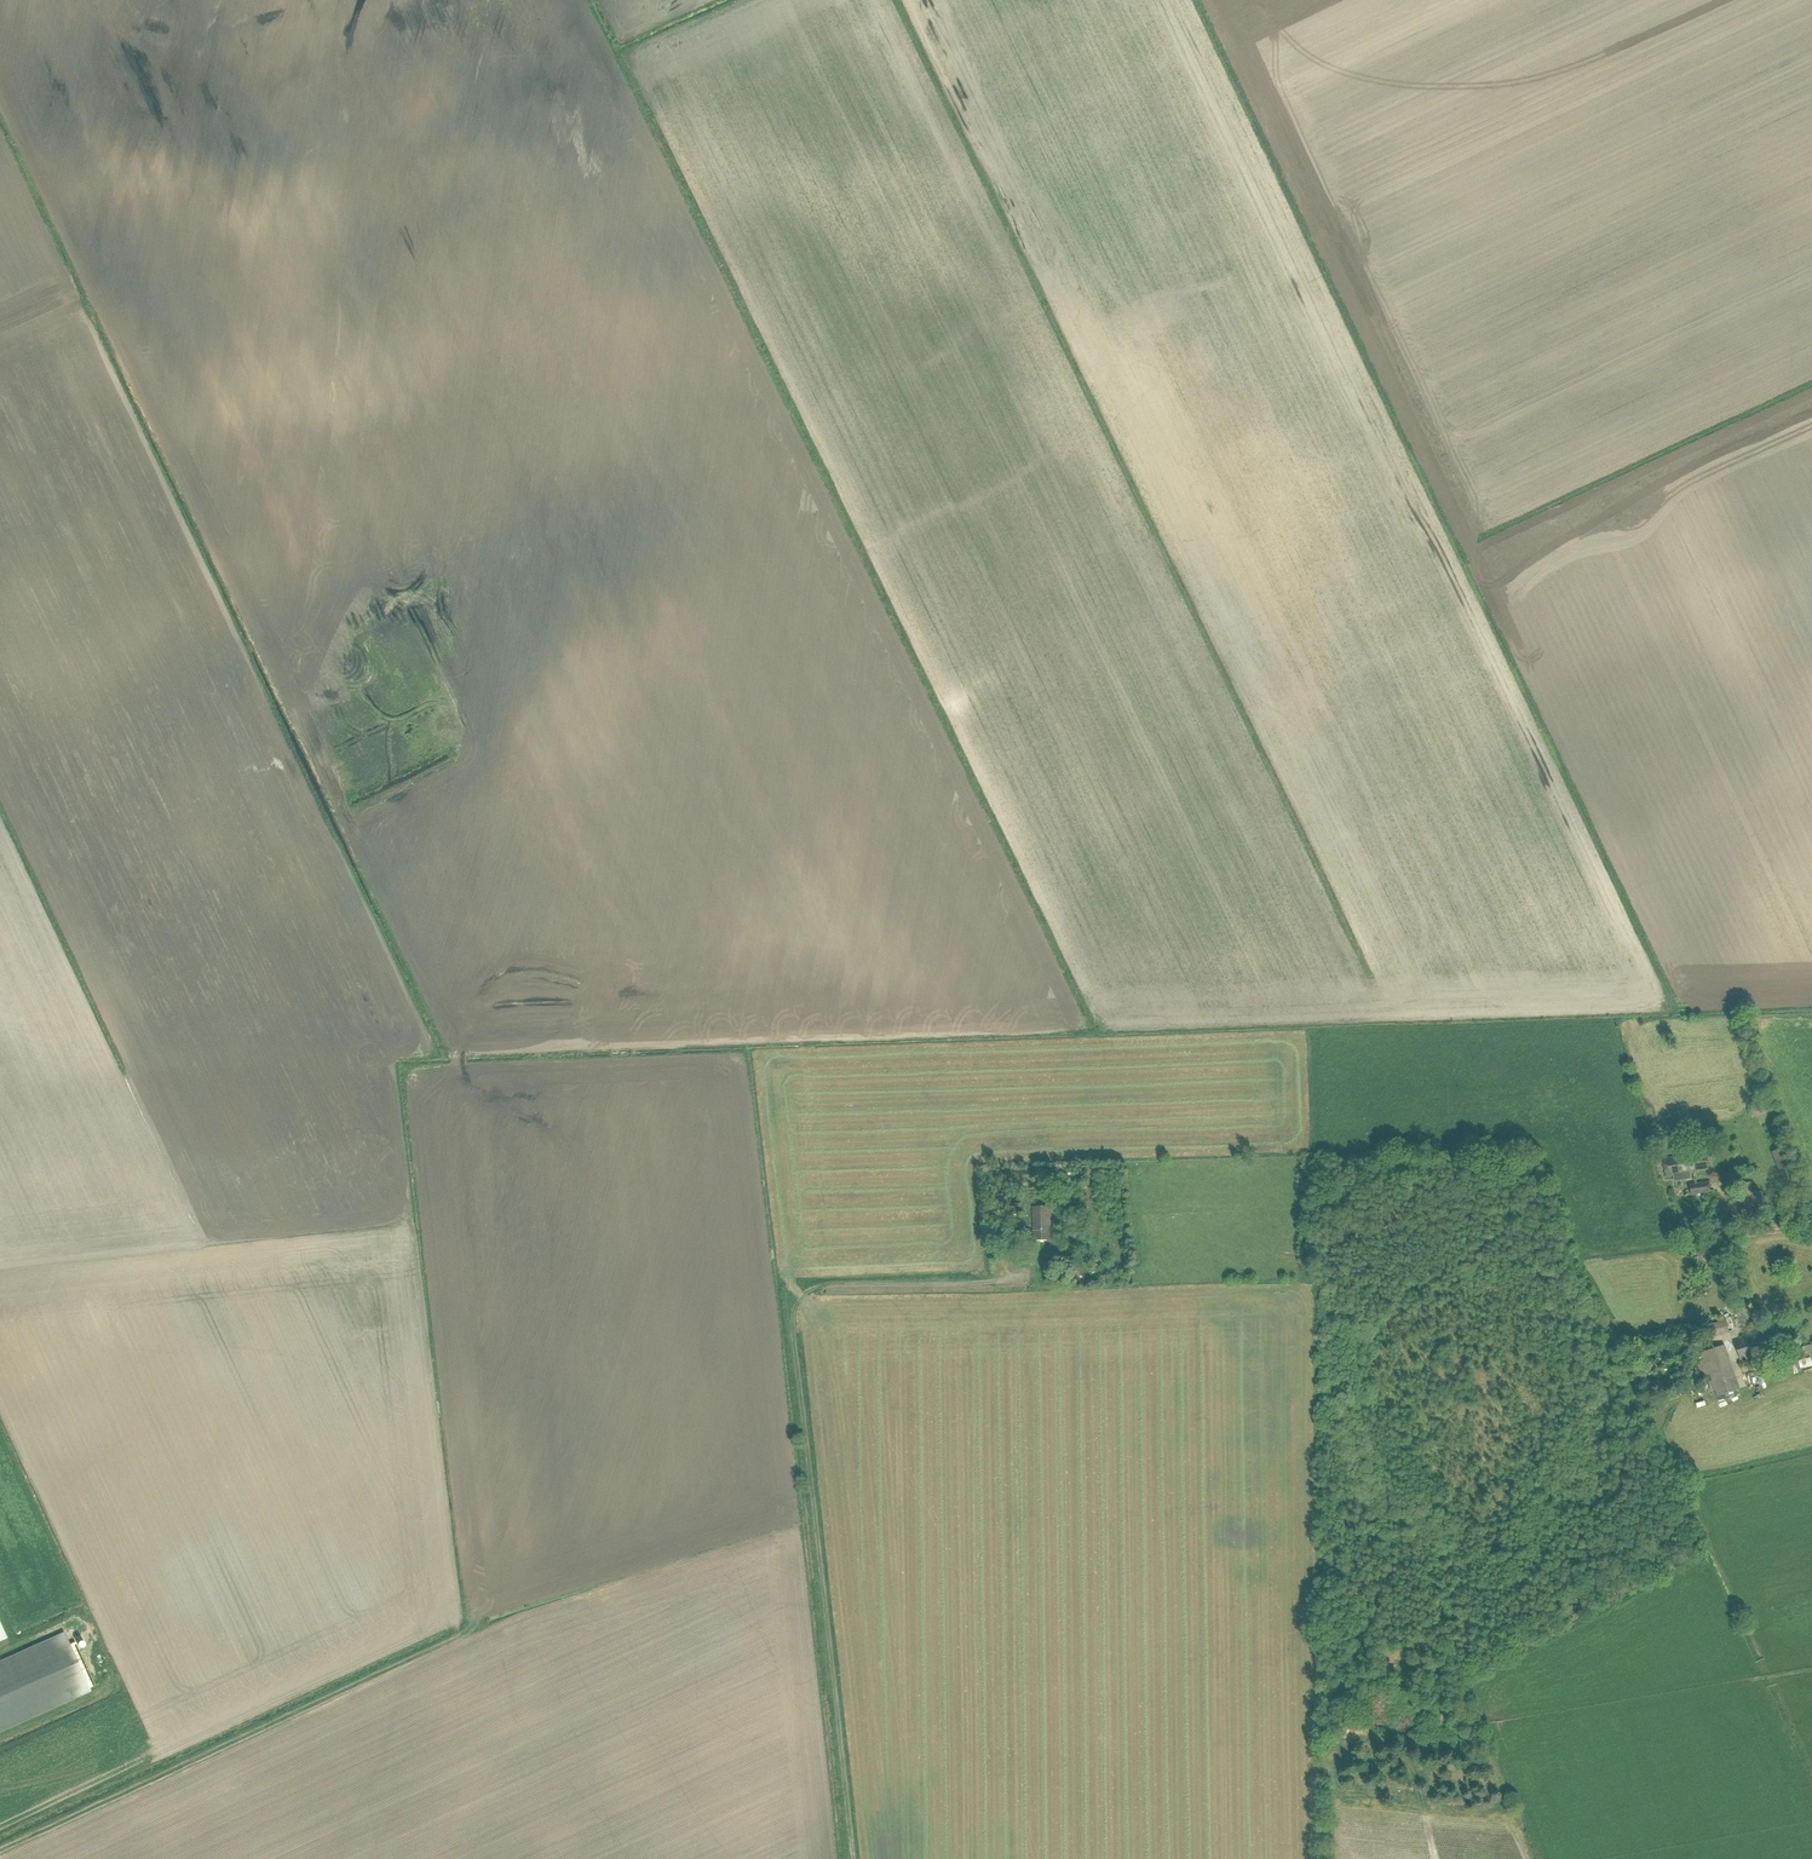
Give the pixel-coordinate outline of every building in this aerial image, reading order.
[(1663,1159),(1666,1177),(1695,1173),(1694,1171),(1707,1169),(1704,1153),(1663,1159)] [(1796,1178),(1787,1156),(1775,1160),(1784,1183),(1796,1178)] [(1694,1194),(1710,1192),(1709,1182),(1692,1184),(1694,1194)] [(1754,1196),(1742,1199),(1746,1215),(1758,1212),(1754,1196)] [(1049,1207),(1033,1207),(1034,1241),(1051,1240),(1049,1207)] [(1005,1214),(1006,1221),(1021,1220),(1020,1213),(1005,1214)] [(1066,1245),(1056,1245),(1057,1254),(1066,1254),(1066,1245)] [(1113,1248),(1101,1248),(1100,1263),(1112,1263),(1113,1248)] [(1078,1255),(1060,1256),(1060,1264),(1078,1263),(1078,1255)] [(1712,1318),(1718,1316),(1715,1307),(1709,1309),(1712,1318)] [(1690,1341),(1720,1334),(1728,1332),(1725,1318),(1687,1327),(1690,1341)] [(1735,1343),(1741,1361),(1771,1350),(1765,1333),(1735,1343)] [(1802,1352),(1811,1350),(1811,1342),(1801,1344),(1802,1352)] [(1696,1354),(1709,1399),(1735,1392),(1723,1346),(1696,1354)] [(86,1693),(90,1691),(64,1633),(0,1662),(0,1732),(86,1693)]
